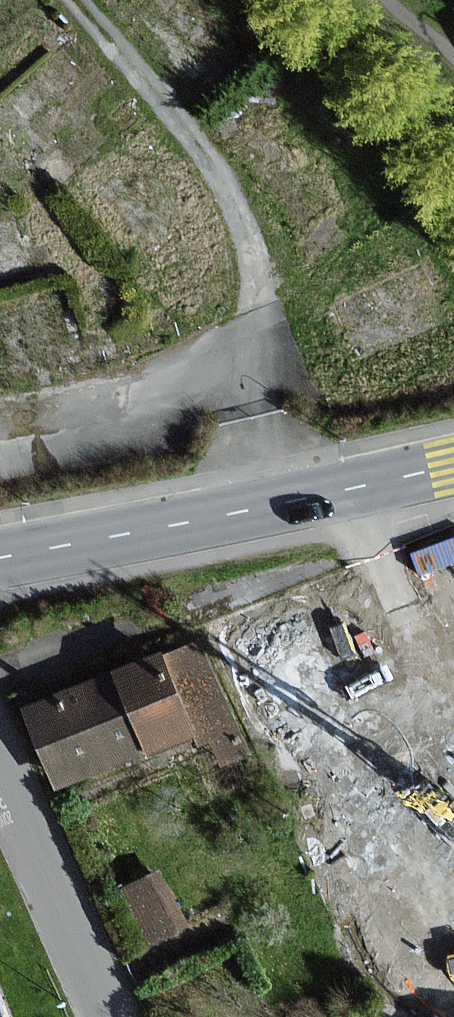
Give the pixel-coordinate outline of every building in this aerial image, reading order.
[(29,709),(59,789),(193,739),(164,659),(29,709)] [(410,679),(451,787),(453,786),(453,663),(410,679)] [(131,876),(156,934),(192,919),(166,860),(131,876)]
